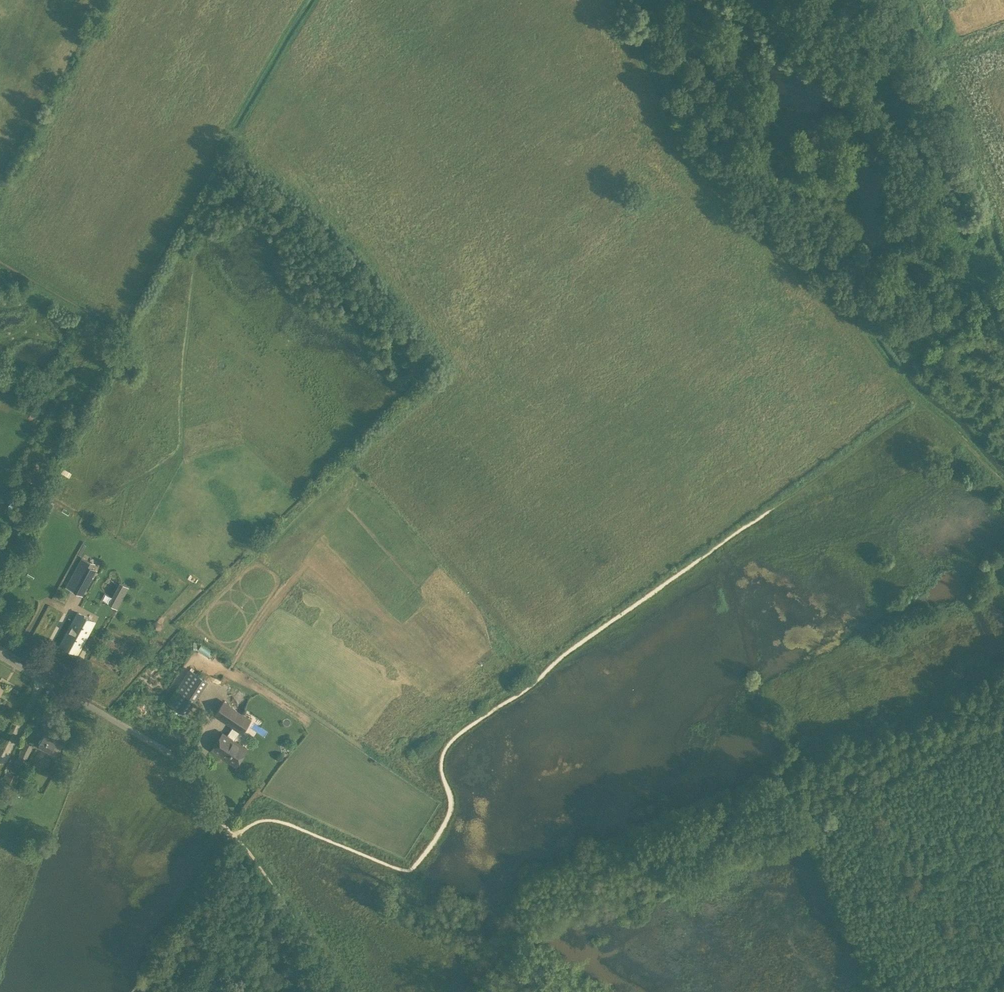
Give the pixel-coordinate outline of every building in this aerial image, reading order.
[(137,367),(131,363),(124,374),(131,378),(137,367)] [(81,595),(95,570),(88,566),(90,561),(82,556),(66,586),(81,595)] [(112,596),(121,601),(129,587),(120,582),(112,596)] [(79,624),(73,621),(61,644),(77,653),(86,636),(94,621),(84,616),(79,624)] [(193,698),(177,688),(168,702),(184,713),(193,698)] [(222,732),(211,749),(236,766),(247,749),(234,740),(240,731),(242,732),(250,719),(224,701),(215,714),(233,726),(227,735),(222,732)] [(43,737),(39,745),(51,751),(54,746),(60,749),(66,737),(43,724),(37,734),(43,737)] [(16,762),(23,765),(33,746),(26,742),(16,762)] [(11,791),(18,775),(7,770),(0,784),(0,786),(11,791)]
